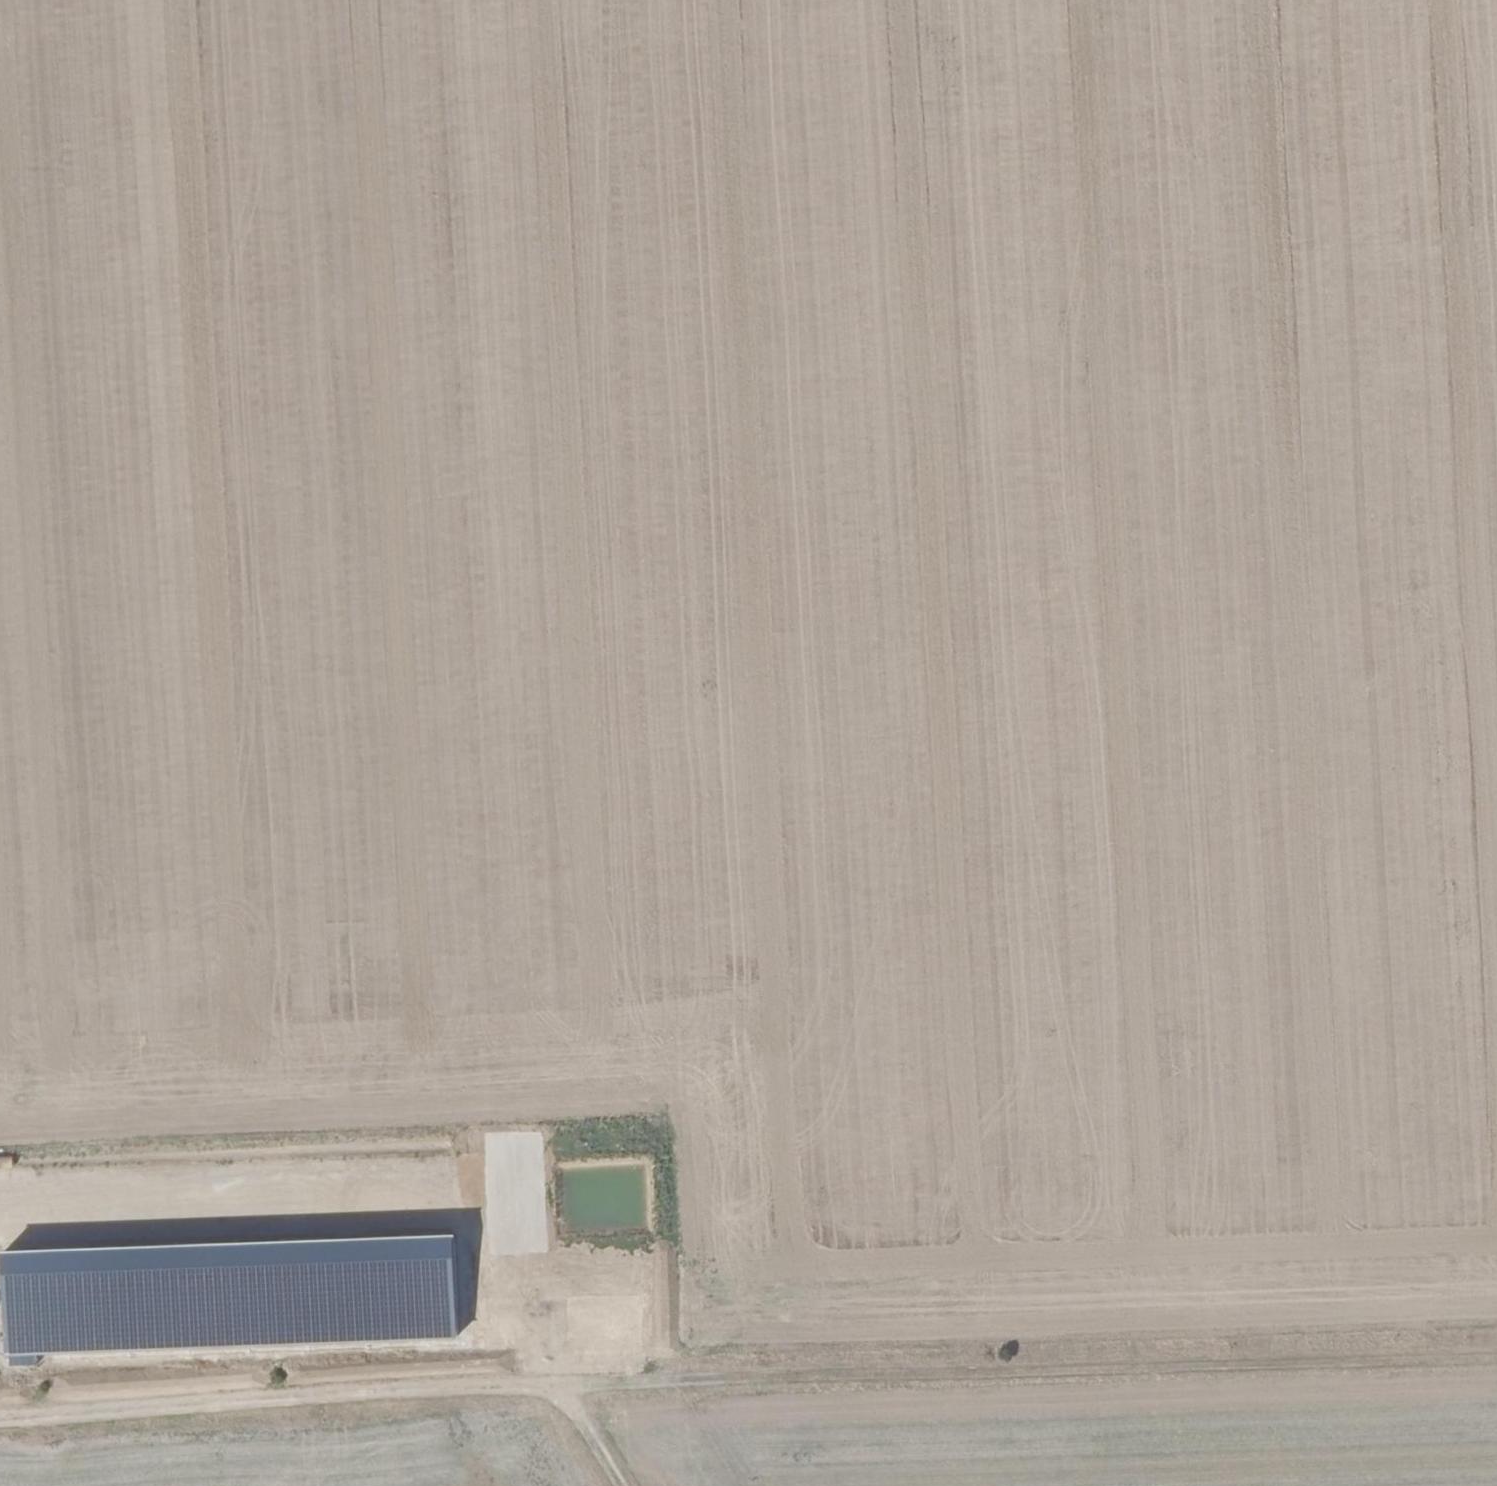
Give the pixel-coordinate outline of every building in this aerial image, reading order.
[(0,1255),(0,1265),(4,1357),(456,1336),(451,1234),(0,1255)]
